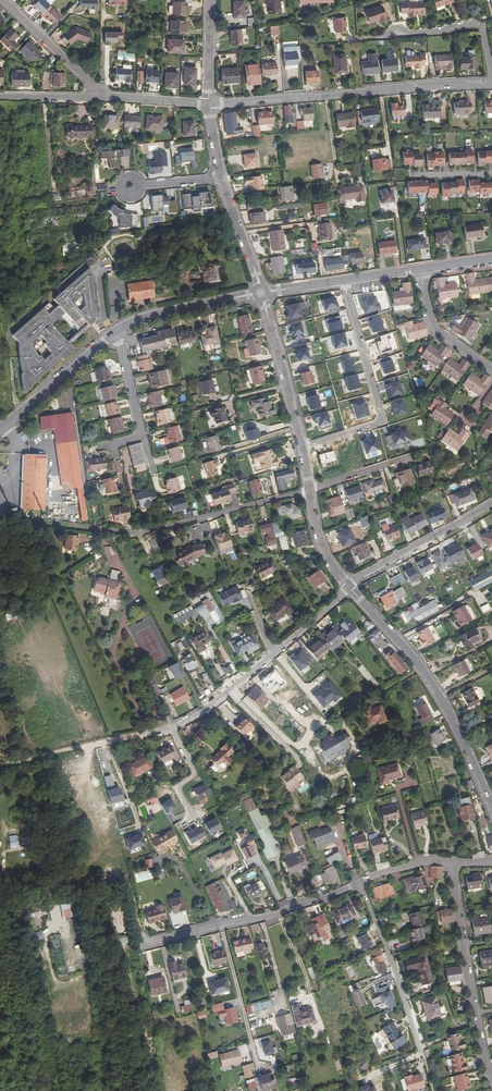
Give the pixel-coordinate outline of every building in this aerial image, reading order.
[(42,14),(50,5),(45,0),(34,0),(32,1),(35,4),(34,6),(42,14)] [(89,8),(89,9),(97,9),(97,0),(81,0),(81,6),(85,6),(89,6),(89,8)] [(269,8),(269,14),(282,13),(281,0),(268,0),(268,4),(270,3),(271,7),(269,8)] [(245,18),(244,2),(234,2),(234,18),(245,18)] [(424,2),(401,9),(403,18),(411,16),(412,19),(417,18),(417,16),(421,15),(422,18),(428,16),(424,2)] [(186,13),(187,5),(174,4),(174,16),(185,16),(185,13),(186,13)] [(50,6),(42,14),(41,15),(44,18),(45,17),(48,20),(53,24),(61,16),(50,6)] [(387,19),(382,6),(366,12),(370,23),(379,20),(380,21),(387,19)] [(345,23),(347,23),(347,17),(335,18),(336,33),(346,32),(346,26),(345,23)] [(188,23),(172,23),(171,35),(187,36),(188,23)] [(280,34),(279,26),(271,26),(272,35),(280,34)] [(66,46),(70,43),(70,44),(78,38),(87,42),(90,33),(76,27),(64,36),(61,39),(66,46)] [(0,40),(10,50),(16,44),(12,40),(16,35),(10,29),(0,40)] [(243,44),(242,29),(231,30),(232,38),(232,45),(243,44)] [(26,41),(18,49),(28,60),(37,51),(26,41)] [(184,54),(185,47),(185,42),(169,41),(169,53),(184,54)] [(297,52),(285,53),(286,68),(292,68),(292,64),(298,63),(297,52)] [(362,61),(363,74),(374,73),(374,74),(379,73),(377,53),(369,54),(369,60),(362,61)] [(421,53),(421,56),(406,56),(407,67),(415,66),(415,69),(422,68),(422,66),(426,66),(425,53),(421,53)] [(347,72),(346,55),(334,56),(335,73),(347,72)] [(475,56),(460,55),(460,67),(465,68),(465,66),(474,67),(475,56)] [(452,58),(435,56),(434,67),(445,68),(445,71),(451,72),(452,58)] [(382,60),(383,72),(398,71),(397,58),(382,60)] [(278,73),(277,62),(262,63),(264,74),(278,73)] [(259,64),(246,66),(248,85),(261,84),(259,64)] [(190,85),(195,85),(196,70),(185,69),(184,85),(190,85)] [(234,83),(240,83),(239,69),(222,70),(223,82),(234,82),(234,83)] [(131,71),(115,70),(115,79),(124,79),(124,82),(130,82),(131,71)] [(146,70),(146,81),(158,81),(158,71),(146,70)] [(307,83),(318,82),(318,70),(306,71),(307,83)] [(24,73),(11,73),(11,86),(28,86),(29,73),(24,73)] [(64,74),(53,73),(52,85),(64,86),(64,74)] [(177,73),(165,73),(165,87),(176,88),(177,73)] [(427,106),(420,106),(421,119),(438,118),(438,101),(431,101),(431,107),(427,107),(427,106)] [(461,103),(458,103),(453,103),(453,114),(459,115),(459,116),(468,115),(468,102),(461,102),(461,103)] [(396,105),(390,105),(391,117),(391,121),(403,120),(403,116),(403,107),(396,107),(396,105)] [(290,116),(289,107),(283,107),(285,121),(293,120),(292,115),(290,116)] [(303,115),(303,121),(312,120),(311,108),(300,109),(300,115),(303,115)] [(379,121),(377,109),(357,111),(358,124),(379,121)] [(270,111),(256,113),(257,125),(272,123),(270,111)] [(353,111),(336,113),(337,126),(346,125),(347,127),(355,126),(353,111)] [(225,115),(227,130),(236,129),(235,114),(232,114),(231,112),(228,113),(228,114),(225,115)] [(141,128),(141,117),(125,116),(124,127),(141,128)] [(118,117),(104,118),(104,129),(118,129),(118,117)] [(148,117),(147,130),(163,131),(164,119),(154,118),(154,117),(148,117)] [(183,122),(185,136),(196,135),(194,121),(183,122)] [(71,129),(71,138),(71,139),(89,139),(89,127),(71,127),(71,129)] [(477,152),(477,165),(484,165),(484,162),(491,162),(491,149),(491,151),(477,152)] [(448,154),(448,165),(472,163),(471,150),(464,151),(465,153),(448,154)] [(121,168),(120,161),(119,158),(123,158),(122,151),(101,154),(102,161),(108,160),(109,161),(111,169),(121,168)] [(180,156),(175,157),(176,165),(181,165),(181,163),(192,162),(192,170),(198,169),(198,161),(195,162),(194,151),(180,153),(180,156)] [(162,174),(162,168),(161,167),(167,167),(166,153),(154,154),(155,162),(149,162),(150,175),(155,174),(162,174)] [(402,153),(403,165),(413,165),(413,166),(421,166),(421,155),(412,156),(412,153),(402,153)] [(433,166),(443,165),(442,153),(432,153),(432,155),(426,155),(427,169),(433,168),(433,166)] [(257,166),(255,154),(243,155),(245,168),(257,166)] [(10,176),(8,160),(0,161),(0,177),(10,176)] [(384,160),(372,161),(373,172),(385,170),(385,169),(390,169),(389,160),(384,161),(384,160)] [(324,178),(323,168),(322,168),(321,164),(311,166),(313,180),(324,178)] [(263,190),(261,177),(247,179),(247,185),(250,184),(251,192),(263,190)] [(12,196),(10,180),(0,181),(0,198),(12,196)] [(456,183),(441,184),(442,197),(449,197),(449,194),(464,193),(463,180),(456,181),(456,183)] [(469,192),(479,192),(479,194),(491,193),(491,183),(478,183),(478,180),(468,181),(469,192)] [(407,182),(408,193),(427,193),(427,195),(436,195),(436,184),(427,185),(427,181),(407,182)] [(355,195),(356,201),(365,200),(363,183),(341,186),(342,187),(336,188),(338,196),(343,195),(343,197),(355,195)] [(292,187),(284,188),(279,188),(281,202),(293,201),(292,187)] [(382,203),(393,202),(398,201),(396,187),(391,188),(392,191),(381,193),(382,203)] [(183,210),(193,209),(200,208),(211,207),(210,192),(204,193),(204,192),(198,192),(198,194),(199,197),(195,197),(192,198),(192,194),(182,195),(183,210)] [(151,197),(153,212),(163,212),(163,209),(169,209),(169,214),(177,213),(176,201),(168,202),(168,197),(161,197),(161,196),(151,197)] [(327,204),(314,206),(316,217),(328,215),(327,204)] [(264,223),(262,209),(249,211),(251,225),(264,223)] [(112,227),(139,227),(139,210),(110,210),(110,216),(112,216),(112,227)] [(319,233),(331,231),(330,223),(320,224),(320,229),(319,229),(319,233)] [(481,226),(463,228),(466,245),(470,244),(469,240),(483,238),(481,226)] [(282,238),(281,231),(281,230),(267,233),(268,240),(282,238)] [(331,231),(319,233),(320,240),(332,239),(331,231)] [(438,246),(451,245),(449,234),(436,236),(437,241),(438,246)] [(282,238),(268,240),(270,255),(279,254),(278,251),(284,251),(282,238)] [(426,248),(425,239),(408,241),(409,250),(426,248)] [(395,240),(377,243),(379,254),(383,253),(383,256),(397,254),(395,240)] [(81,241),(62,244),(63,255),(82,252),(81,241)] [(362,253),(350,255),(351,266),(364,264),(362,253)] [(96,261),(91,255),(55,288),(60,293),(54,299),(59,304),(53,309),(48,303),(12,336),(18,343),(19,357),(20,357),(20,358),(19,358),(22,374),(21,374),(23,392),(25,392),(31,387),(30,385),(33,383),(49,371),(49,370),(50,370),(61,359),(62,360),(75,349),(69,343),(69,344),(67,342),(51,325),(64,313),(80,331),(95,318),(91,284),(86,284),(84,282),(88,279),(87,277),(90,274),(86,271),(96,261)] [(281,273),(278,257),(267,258),(269,275),(281,273)] [(341,261),(324,263),(326,272),(342,270),(341,261)] [(62,263),(50,264),(51,271),(63,270),(62,263)] [(296,265),(297,276),(306,274),(315,273),(314,263),(296,265)] [(222,285),(218,266),(212,267),(211,265),(210,265),(209,264),(208,266),(208,267),(202,269),(205,288),(222,285)] [(487,291),(486,279),(476,281),(476,282),(474,282),(473,273),(466,274),(469,294),(487,291)] [(91,284),(95,318),(97,318),(92,277),(88,279),(84,282),(86,284),(91,284)] [(457,295),(456,284),(447,285),(447,286),(445,287),(444,277),(436,278),(438,298),(457,295)] [(154,298),(153,289),(154,289),(154,283),(152,283),(152,282),(127,285),(129,301),(154,298)] [(401,292),(392,293),(393,305),(413,302),(410,282),(402,283),(403,293),(401,293),(401,292)] [(336,296),(322,300),(325,311),(328,310),(329,314),(340,311),(336,296)] [(361,299),(365,314),(381,309),(379,302),(378,303),(376,296),(369,298),(369,296),(361,299)] [(306,307),(304,301),(286,306),(290,319),(302,316),(300,309),(306,307)] [(238,315),(242,334),(253,331),(250,320),(251,320),(249,313),(238,315)] [(370,321),(373,333),(385,329),(380,313),(372,315),(373,320),(370,321)] [(467,340),(478,324),(468,317),(462,325),(463,326),(462,327),(454,322),(450,328),(467,340)] [(69,343),(70,343),(95,321),(95,318),(80,331),(67,342),(69,344),(69,343)] [(328,323),(330,332),(343,329),(341,320),(328,323)] [(426,334),(423,323),(415,325),(415,326),(413,327),(411,320),(398,324),(399,328),(405,327),(408,339),(426,334)] [(300,322),(287,325),(289,334),(292,334),(293,341),(304,338),(300,322)] [(201,336),(204,350),(211,348),(210,343),(218,341),(215,326),(207,328),(208,334),(201,336)] [(143,356),(149,354),(177,348),(173,329),(157,333),(157,334),(158,336),(139,341),(143,356)] [(189,333),(188,332),(188,330),(177,333),(180,345),(196,341),(194,332),(189,333)] [(332,336),(336,349),(348,346),(345,333),(332,336)] [(257,337),(247,340),(248,348),(245,349),(244,350),(246,356),(247,357),(261,353),(257,337)] [(305,344),(293,347),(295,351),(296,351),(297,355),(299,362),(309,359),(305,344)] [(436,366),(448,349),(442,344),(436,353),(434,351),(435,350),(427,344),(420,355),(436,366)] [(152,369),(149,354),(143,356),(137,357),(138,361),(137,362),(138,367),(139,366),(140,368),(141,372),(152,369)] [(342,361),(347,377),(357,375),(352,358),(342,361)] [(456,380),(468,363),(462,359),(456,368),(454,366),(455,365),(447,360),(441,369),(456,380)] [(382,363),(385,374),(396,370),(392,360),(382,363)] [(406,363),(408,369),(414,368),(412,361),(406,363)] [(260,367),(249,370),(252,384),(263,381),(260,367)] [(108,374),(107,372),(106,369),(94,371),(97,384),(111,381),(110,374),(108,374)] [(165,380),(163,371),(150,374),(152,383),(150,383),(151,389),(168,385),(167,379),(165,380)] [(314,383),(311,371),(301,374),(304,386),(314,383)] [(346,378),(349,391),(361,388),(358,374),(357,375),(347,377),(346,378)] [(462,384),(478,395),(490,378),(484,374),(478,382),(476,381),(477,380),(469,374),(462,384)] [(215,392),(212,379),(201,382),(204,395),(215,392)] [(385,385),(390,398),(403,393),(399,380),(385,385)] [(115,399),(113,387),(102,389),(104,402),(115,399)] [(162,405),(159,391),(148,394),(151,408),(162,405)] [(481,403),(491,411),(491,391),(491,392),(491,393),(490,395),(488,393),(481,403)] [(318,395),(307,398),(308,403),(309,402),(310,405),(309,405),(310,410),(321,408),(318,395)] [(442,410),(445,404),(444,403),(434,397),(431,400),(436,404),(429,415),(445,425),(452,415),(444,410),(443,411),(442,410)] [(265,398),(252,401),(254,408),(259,407),(262,417),(276,413),(275,407),(272,407),(271,402),(266,403),(265,398)] [(396,411),(397,416),(408,413),(403,398),(391,402),(394,411),(396,411)] [(352,404),(357,419),(371,415),(366,400),(352,404)] [(116,403),(106,405),(108,417),(119,414),(116,403)] [(225,407),(212,411),(213,417),(216,416),(218,423),(228,420),(225,407)] [(159,426),(171,423),(167,409),(156,412),(159,426)] [(327,412),(312,416),(313,422),(317,421),(318,423),(320,423),(321,426),(320,426),(321,431),(331,428),(327,412)] [(491,435),(491,413),(487,420),(488,421),(488,422),(486,421),(477,433),(483,438),(488,432),(491,435)] [(57,429),(73,427),(71,414),(39,418),(41,432),(57,429)] [(108,420),(112,434),(123,432),(121,422),(122,422),(121,418),(108,420)] [(169,437),(167,438),(168,444),(188,439),(187,433),(186,433),(184,425),(167,429),(168,435),(169,437)] [(73,427),(57,429),(65,490),(76,489),(81,522),(86,521),(73,427)] [(246,432),(248,440),(262,436),(259,428),(246,432)] [(385,436),(388,446),(410,440),(407,428),(390,433),(390,435),(385,436)] [(237,429),(227,433),(231,444),(241,441),(237,429)] [(456,450),(468,433),(462,429),(456,437),(454,436),(455,435),(447,429),(440,439),(456,450)] [(363,442),(367,454),(380,450),(377,438),(373,439),(372,438),(367,439),(367,441),(363,442)] [(219,445),(218,439),(207,442),(210,453),(222,449),(221,445),(219,445)] [(144,444),(130,448),(136,473),(150,469),(144,444)] [(183,459),(179,446),(169,450),(172,462),(183,459)] [(260,462),(272,458),(271,456),(273,455),(271,449),(257,454),(260,462)] [(35,511),(38,456),(36,456),(36,454),(32,454),(32,455),(23,455),(19,510),(35,511)] [(38,456),(35,511),(43,511),(46,456),(38,456)] [(104,458),(88,460),(89,472),(106,469),(104,458)] [(272,458),(260,462),(262,469),(276,465),(274,459),(273,459),(272,458)] [(213,461),(204,463),(208,477),(218,474),(216,468),(215,468),(215,467),(219,466),(218,460),(214,461),(213,461)] [(427,462),(413,467),(417,478),(431,473),(429,466),(428,466),(427,462)] [(279,489),(288,487),(287,486),(286,486),(284,480),(286,479),(286,478),(290,477),(294,475),(294,477),(295,477),(293,469),(275,474),(279,489)] [(412,484),(408,470),(396,473),(396,474),(393,475),(395,479),(392,481),(394,489),(412,484)] [(114,491),(111,478),(104,480),(105,484),(107,493),(114,491)] [(177,478),(166,481),(168,488),(167,488),(169,494),(181,491),(177,478)] [(258,479),(247,482),(250,495),(261,492),(258,479)] [(368,482),(361,485),(366,500),(371,498),(370,493),(372,493),(381,490),(383,489),(381,482),(372,485),(369,485),(368,482)] [(231,501),(229,495),(236,492),(233,483),(226,486),(227,489),(210,495),(214,506),(224,503),(224,504),(231,501)] [(353,488),(340,492),(344,504),(356,500),(353,488)] [(449,497),(452,505),(457,503),(458,506),(474,499),(470,489),(449,497)] [(143,506),(144,508),(146,508),(150,507),(150,506),(152,506),(152,504),(158,502),(156,492),(149,494),(148,490),(141,492),(137,493),(137,494),(135,495),(136,501),(138,501),(140,507),(143,506)] [(169,500),(173,512),(187,508),(184,496),(169,500)] [(392,506),(389,496),(384,497),(387,508),(392,506)] [(342,513),(342,512),(337,498),(324,502),(329,517),(342,513)] [(289,506),(293,519),(300,517),(299,510),(291,505),(289,506)] [(119,508),(122,520),(126,519),(126,520),(131,519),(128,506),(119,508)] [(293,519),(289,506),(284,507),(286,514),(293,519)] [(442,507),(426,514),(429,524),(437,521),(442,519),(446,517),(442,507)] [(122,520),(119,508),(112,509),(115,522),(122,520)] [(403,521),(402,522),(406,532),(415,529),(425,525),(421,514),(408,519),(406,514),(401,516),(403,521)] [(370,524),(367,516),(365,516),(359,519),(362,526),(370,524)] [(241,522),(240,521),(237,521),(236,523),(238,534),(248,531),(248,533),(254,531),(250,518),(246,519),(246,521),(241,522)] [(270,522),(274,535),(281,533),(280,528),(277,529),(275,520),(270,522)] [(274,535),(270,522),(258,525),(260,532),(266,530),(268,536),(264,537),(267,545),(276,543),(275,538),(274,535)] [(395,524),(383,529),(388,540),(400,534),(395,524)] [(338,532),(337,532),(342,543),(353,539),(348,528),(342,531),(341,529),(337,530),(338,532)] [(298,532),(303,546),(307,545),(303,531),(298,532)] [(232,548),(231,545),(227,532),(218,535),(223,551),(232,548)] [(303,546),(298,532),(292,533),(295,548),(303,546)] [(161,548),(153,536),(152,533),(146,535),(155,552),(161,548)] [(153,536),(161,548),(164,547),(158,537),(160,536),(159,533),(153,536)] [(487,535),(488,535),(483,537),(488,548),(491,546),(491,533),(487,535)] [(63,550),(68,551),(75,551),(76,541),(77,541),(77,537),(65,535),(63,550)] [(366,547),(368,546),(366,542),(352,548),(354,553),(356,553),(359,561),(370,556),(368,551),(366,547)] [(459,543),(447,549),(454,563),(455,562),(466,557),(459,543)] [(204,553),(202,546),(201,544),(190,547),(189,546),(176,554),(177,556),(181,563),(182,564),(192,559),(191,557),(194,556),(195,557),(204,554),(204,553)] [(483,555),(477,544),(467,549),(472,560),(483,555)] [(145,551),(142,546),(136,549),(139,554),(145,551)] [(452,563),(452,564),(454,563),(447,549),(445,550),(448,556),(452,563)] [(452,563),(448,556),(444,558),(440,550),(432,554),(439,569),(452,563)] [(413,557),(415,563),(425,558),(423,553),(413,557)] [(420,560),(416,563),(422,574),(433,568),(428,558),(423,560),(421,562),(420,560)] [(254,568),(260,579),(272,573),(267,562),(254,568)] [(413,565),(409,567),(410,569),(404,571),(410,583),(419,578),(413,565)] [(164,571),(163,569),(162,569),(160,566),(152,571),(153,574),(157,572),(161,580),(156,582),(158,586),(167,581),(164,576),(165,575),(163,572),(164,571)] [(114,602),(118,591),(114,590),(115,588),(116,584),(114,583),(115,582),(118,582),(120,574),(112,571),(109,581),(99,579),(98,582),(96,582),(94,589),(100,591),(100,593),(105,594),(104,597),(105,597),(105,599),(104,599),(101,608),(116,612),(118,603),(114,602)] [(316,584),(317,586),(324,581),(318,571),(309,578),(314,585),(316,584)] [(491,584),(491,572),(470,583),(475,593),(491,584)] [(406,582),(401,573),(391,578),(394,585),(401,581),(402,583),(406,582)] [(314,585),(309,578),(307,579),(314,588),(317,586),(316,584),(314,585)] [(217,593),(223,607),(247,597),(244,589),(239,591),(236,585),(217,593)] [(426,590),(429,594),(436,590),(434,586),(426,590)] [(381,597),(381,598),(386,608),(398,601),(397,600),(404,597),(403,593),(404,593),(402,587),(393,592),(392,592),(387,594),(385,590),(381,592),(380,595),(381,597)] [(268,612),(275,621),(285,613),(287,616),(292,612),(283,600),(282,601),(281,599),(277,602),(278,604),(268,612)] [(463,606),(452,612),(460,627),(471,621),(463,606)] [(196,614),(192,616),(194,618),(199,615),(195,608),(189,611),(190,612),(194,610),(196,614)] [(415,624),(408,611),(402,614),(408,627),(415,624)] [(192,615),(190,612),(182,616),(177,619),(180,622),(192,615)] [(363,632),(355,623),(354,620),(349,624),(357,636),(363,632)] [(333,629),(334,630),(338,627),(333,621),(329,624),(333,629)] [(357,636),(349,624),(340,631),(346,639),(350,636),(352,639),(357,636)] [(426,628),(416,633),(421,642),(420,643),(422,647),(434,641),(426,628)] [(321,636),(322,638),(329,647),(331,649),(337,644),(336,643),(341,639),(334,630),(328,636),(327,634),(325,633),(321,636)] [(461,641),(464,646),(466,650),(472,647),(470,643),(478,639),(474,630),(459,637),(461,641)] [(198,653),(213,645),(205,631),(191,639),(198,653)] [(230,642),(236,652),(245,647),(246,650),(248,653),(253,650),(254,651),(258,648),(251,635),(246,638),(247,640),(243,643),(241,641),(239,641),(236,641),(232,642),(230,642)] [(329,647),(322,638),(309,649),(319,661),(321,660),(318,657),(329,647)] [(176,643),(180,650),(188,646),(184,639),(176,643)] [(337,644),(331,649),(333,651),(344,642),(341,639),(336,643),(337,644)] [(303,649),(294,654),(293,654),(289,656),(297,671),(311,663),(303,649)] [(391,651),(386,655),(401,674),(407,669),(395,653),(393,654),(391,651)] [(192,668),(196,666),(196,667),(199,666),(195,661),(192,658),(190,654),(189,654),(187,655),(184,657),(187,662),(184,664),(188,671),(192,668)] [(468,672),(463,660),(452,665),(458,677),(468,672)] [(169,668),(176,680),(184,676),(177,664),(169,668)] [(369,680),(373,677),(364,666),(360,669),(369,680)] [(479,681),(482,687),(490,683),(491,686),(491,675),(479,681)] [(328,680),(311,695),(326,712),(343,696),(328,680)] [(269,700),(257,687),(248,695),(261,708),(269,700)] [(478,696),(474,687),(465,692),(470,701),(479,696),(479,695),(478,696)] [(170,696),(175,706),(189,699),(184,688),(170,696)] [(479,696),(470,701),(472,705),(482,700),(479,696)] [(417,719),(421,727),(433,721),(424,701),(415,705),(421,717),(417,719)] [(379,723),(386,720),(380,706),(370,710),(368,707),(363,709),(364,713),(363,714),(365,719),(367,718),(369,724),(378,720),(379,723)] [(250,723),(243,716),(234,724),(241,732),(250,723)] [(438,730),(429,734),(434,745),(443,740),(438,730)] [(328,736),(338,754),(342,752),(343,753),(345,752),(344,750),(348,748),(345,742),(350,740),(346,733),(343,735),(342,734),(333,738),(331,734),(328,736)] [(338,754),(328,736),(327,737),(327,738),(322,741),(325,746),(320,748),(326,759),(333,755),(334,757),(338,754)] [(408,737),(412,747),(416,746),(412,736),(408,737)] [(210,754),(213,759),(216,762),(219,759),(223,763),(229,758),(225,754),(231,748),(224,740),(217,746),(218,747),(210,754)] [(166,751),(171,760),(176,757),(170,746),(165,749),(166,751)] [(164,764),(171,760),(166,751),(159,754),(164,764)] [(359,756),(363,764),(369,763),(365,753),(359,756)] [(336,761),(334,757),(333,755),(326,759),(329,764),(336,761)] [(139,762),(144,772),(152,768),(147,757),(138,761),(139,762)] [(135,777),(144,772),(139,762),(130,767),(132,770),(135,776),(135,777)] [(285,769),(278,774),(286,786),(300,776),(292,764),(290,764),(286,767),(285,769)] [(400,777),(400,776),(397,766),(377,771),(381,785),(387,784),(386,781),(400,777)] [(115,774),(103,777),(112,810),(130,805),(128,798),(122,800),(115,774)] [(211,795),(206,785),(194,792),(201,805),(208,801),(206,797),(211,795)] [(155,796),(147,798),(150,806),(158,803),(155,796)] [(468,798),(459,800),(460,805),(458,806),(457,807),(462,823),(474,820),(468,798)] [(228,811),(234,822),(245,816),(240,806),(228,811)] [(397,817),(396,814),(395,811),(397,811),(396,806),(389,808),(389,807),(380,810),(383,821),(397,817)] [(257,808),(275,843),(276,842),(268,826),(272,824),(267,814),(263,816),(258,807),(257,808)] [(275,843),(257,808),(250,812),(266,846),(264,847),(266,850),(268,849),(272,857),(279,854),(274,843),(275,843)] [(424,812),(410,815),(413,828),(421,825),(422,827),(427,825),(424,812)] [(199,817),(202,824),(210,820),(207,814),(199,817)] [(476,819),(480,830),(486,828),(483,817),(476,819)] [(209,834),(221,829),(216,818),(204,823),(209,834)] [(158,851),(166,846),(176,839),(169,827),(150,838),(158,851)] [(296,833),(297,833),(294,827),(289,830),(297,847),(302,845),(296,833)] [(322,832),(320,832),(325,844),(332,840),(327,828),(321,831),(322,832)] [(243,830),(239,832),(238,833),(241,837),(242,838),(244,837),(245,842),(244,842),(244,844),(245,847),(242,849),(247,859),(255,854),(253,849),(252,847),(255,846),(249,834),(247,835),(245,830),(243,830)] [(325,844),(320,832),(319,833),(317,830),(308,834),(311,841),(313,841),(317,850),(322,848),(321,846),(325,844)] [(128,850),(145,845),(142,834),(125,839),(128,850)] [(350,840),(353,850),(366,847),(363,835),(357,836),(358,838),(350,840)] [(374,835),(367,837),(371,853),(387,849),(384,838),(376,840),(374,835)] [(190,855),(195,853),(186,836),(185,837),(192,852),(190,853),(190,855)] [(189,855),(190,855),(190,853),(192,852),(185,837),(180,839),(189,855)] [(237,860),(232,849),(220,855),(220,853),(208,859),(213,868),(224,862),(226,865),(237,860)] [(338,853),(331,857),(335,864),(342,861),(338,853)] [(289,873),(305,865),(300,855),(284,862),(289,873)] [(160,856),(153,858),(154,866),(162,864),(160,856)] [(335,864),(331,857),(325,860),(328,865),(329,868),(335,864)] [(441,878),(441,874),(441,872),(441,867),(431,866),(430,878),(441,878)] [(333,869),(319,874),(321,881),(325,880),(325,878),(326,878),(327,883),(336,880),(333,869)] [(466,877),(468,889),(482,888),(481,874),(472,875),(472,876),(466,877)] [(318,887),(314,876),(306,880),(310,890),(318,887)] [(425,887),(423,877),(412,879),(412,878),(403,881),(406,892),(425,887)] [(262,890),(265,888),(260,880),(257,883),(262,890)] [(231,904),(220,881),(207,888),(220,915),(229,913),(234,910),(236,908),(235,901),(231,904)] [(260,893),(255,884),(246,889),(251,898),(260,893)] [(391,884),(383,886),(372,888),(374,898),(378,897),(379,899),(383,898),(382,897),(393,895),(391,884)] [(173,917),(178,915),(186,913),(183,900),(170,905),(173,917)] [(73,925),(70,903),(60,904),(63,926),(73,925)] [(159,921),(165,920),(162,906),(160,905),(156,905),(155,907),(155,909),(144,913),(148,924),(155,922),(155,921),(158,920),(159,921)] [(349,905),(345,906),(332,912),(336,923),(353,916),(349,905)] [(452,921),(450,910),(440,912),(442,923),(452,921)] [(413,926),(424,923),(421,911),(410,914),(413,926)] [(312,926),(311,924),(305,927),(309,936),(311,936),(311,937),(312,937),(314,942),(322,938),(323,940),(328,938),(326,933),(330,931),(323,915),(314,919),(315,923),(316,924),(312,926)] [(475,933),(488,931),(486,919),(474,921),(475,933)] [(420,927),(408,930),(411,941),(423,938),(420,927)] [(36,941),(43,939),(41,931),(34,933),(36,941)] [(357,938),(363,950),(372,946),(370,942),(371,942),(369,937),(368,937),(366,934),(357,938)] [(117,938),(121,946),(127,943),(123,936),(117,938)] [(245,939),(232,942),(234,953),(252,948),(249,938),(245,939)] [(261,942),(254,943),(258,959),(265,957),(261,942)] [(349,961),(352,959),(346,944),(342,946),(349,961)] [(378,947),(371,951),(372,953),(371,954),(373,958),(372,959),(378,972),(387,969),(384,962),(380,964),(377,956),(381,955),(378,947)] [(218,952),(216,952),(219,962),(225,961),(222,948),(217,950),(218,952)] [(482,963),(491,963),(491,950),(481,951),(482,963)] [(216,952),(210,953),(213,964),(219,962),(216,952)] [(432,981),(425,955),(404,961),(407,971),(417,968),(421,985),(432,981)] [(173,979),(186,975),(182,963),(176,964),(175,961),(168,963),(173,979)] [(455,984),(462,983),(460,967),(446,969),(448,982),(455,981),(455,984)] [(157,979),(161,993),(167,991),(164,978),(157,979)] [(208,983),(211,995),(229,991),(226,978),(208,983)] [(161,993),(157,979),(149,981),(152,995),(161,993)] [(388,1008),(394,1006),(391,1000),(392,999),(389,991),(388,992),(386,987),(376,990),(378,996),(371,999),(374,1006),(385,1002),(388,1008)] [(361,998),(363,997),(360,989),(351,993),(356,1006),(363,1003),(361,998)] [(427,1019),(444,1013),(441,1004),(437,1006),(434,997),(421,1001),(427,1019)] [(193,998),(185,1000),(188,1009),(195,1008),(193,998)] [(247,1014),(272,1006),(271,1000),(245,1007),(247,1014)] [(291,1006),(297,1026),(314,1021),(312,1011),(305,1013),(304,1009),(300,1010),(299,1004),(291,1006)] [(237,1022),(233,1008),(218,1012),(219,1018),(225,1017),(228,1025),(237,1022)] [(283,1038),(289,1037),(282,1012),(281,1012),(282,1016),(278,1017),(279,1023),(278,1023),(279,1029),(280,1029),(283,1038)] [(284,1012),(282,1012),(289,1037),(295,1035),(290,1014),(284,1015),(284,1012)] [(393,1023),(386,1027),(390,1034),(387,1037),(390,1043),(389,1044),(393,1050),(406,1042),(402,1036),(400,1037),(396,1031),(397,1030),(393,1023)] [(446,1035),(450,1048),(450,1050),(462,1047),(461,1041),(459,1041),(457,1032),(446,1035)] [(254,1039),(260,1061),(270,1059),(272,1064),(275,1063),(273,1055),(274,1055),(269,1036),(254,1039)] [(231,1059),(240,1057),(238,1050),(218,1055),(221,1066),(232,1064),(231,1059)] [(208,1060),(218,1057),(217,1051),(207,1054),(208,1060)] [(452,1066),(453,1072),(466,1068),(465,1063),(463,1063),(460,1053),(449,1056),(451,1066),(452,1066)] [(457,1090),(460,1090),(463,1089),(470,1087),(466,1072),(453,1076),(457,1090)] [(274,1073),(266,1075),(269,1088),(277,1086),(274,1073)] [(404,1079),(407,1090),(410,1090),(416,1089),(424,1087),(420,1074),(412,1077),(409,1077),(407,1077),(405,1078),(404,1079)] [(254,1076),(246,1078),(249,1090),(257,1087),(255,1078),(254,1076)] [(287,1079),(288,1087),(297,1085),(296,1078),(287,1079)]
